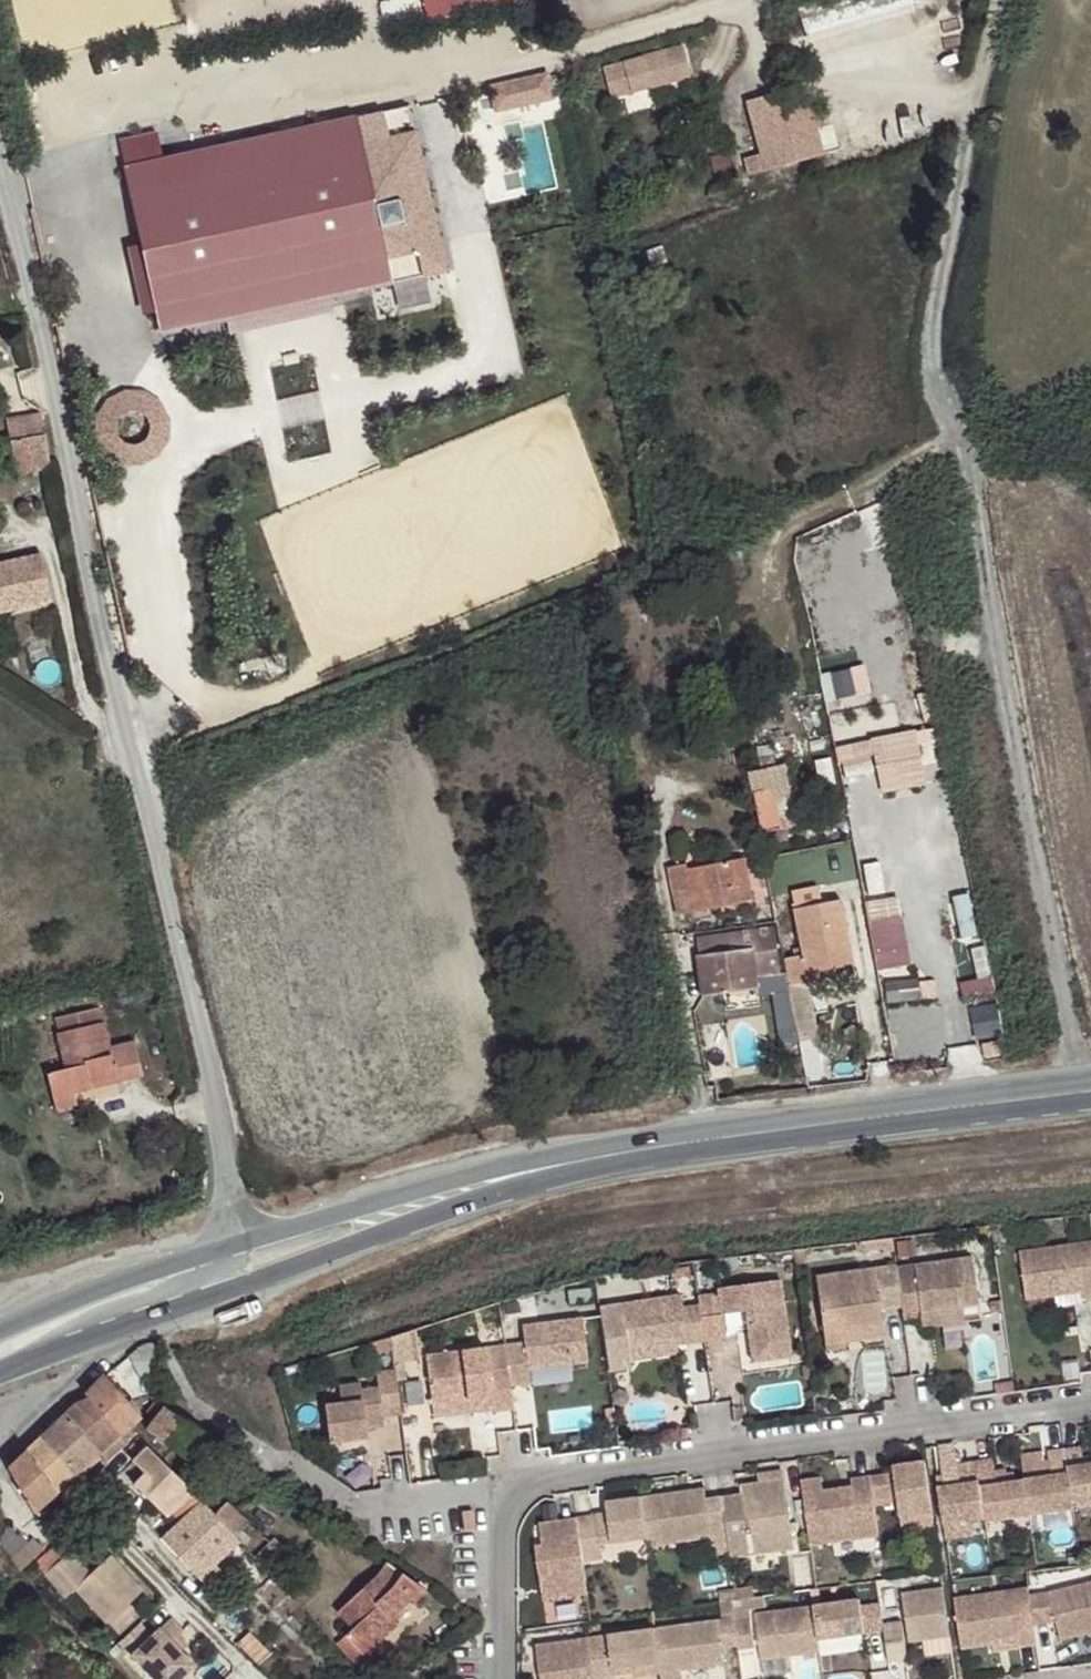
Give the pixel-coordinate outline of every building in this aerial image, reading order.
[(428,21),(520,5),(519,0),(424,0),(428,21)] [(677,50),(645,59),(653,90),(685,80),(677,50)] [(653,90),(645,59),(644,57),(603,69),(605,77),(624,73),(630,95),(653,90)] [(490,79),(494,108),(556,99),(552,71),(490,79)] [(784,119),(776,92),(759,96),(772,157),(796,152),(786,119),(784,119)] [(122,135),(159,337),(398,294),(400,308),(433,302),(429,276),(450,272),(423,128),(389,134),(385,110),(164,151),(160,129),(122,135)] [(662,248),(647,254),(651,268),(667,264),(662,248)] [(0,409),(0,422),(2,432),(18,427),(12,407),(0,409)] [(45,437),(11,443),(16,474),(50,468),(45,437)] [(8,604),(10,611),(48,602),(37,556),(0,564),(0,606),(8,604)] [(0,606),(0,613),(10,611),(8,604),(0,606)] [(825,667),(827,701),(872,698),(870,664),(825,667)] [(926,723),(871,735),(884,791),(939,778),(926,723)] [(839,742),(844,770),(875,764),(870,736),(839,742)] [(756,748),(759,772),(777,769),(771,745),(756,748)] [(777,769),(759,772),(748,775),(757,811),(760,831),(779,829),(773,795),(788,793),(783,768),(777,769)] [(686,866),(670,869),(678,914),(752,901),(745,860),(687,871),(686,866)] [(824,970),(833,969),(851,965),(840,901),(821,904),(818,887),(792,892),(795,909),(793,910),(800,955),(786,958),(790,985),(826,979),(824,970)] [(868,897),(877,967),(912,962),(903,893),(868,897)] [(751,949),(697,957),(701,995),(725,993),(731,994),(734,995),(737,994),(740,992),(743,990),(755,990),(754,977),(767,975),(764,952),(752,954),(751,949)] [(834,977),(833,969),(824,970),(826,979),(834,977)] [(967,991),(994,987),(993,976),(965,979),(967,991)] [(55,1019),(59,1034),(103,1022),(99,1008),(55,1019)] [(47,1075),(52,1096),(73,1092),(90,1088),(88,1081),(115,1074),(116,1082),(142,1076),(134,1042),(111,1048),(104,1022),(103,1022),(59,1034),(58,1034),(66,1070),(47,1075)] [(90,1088),(116,1082),(115,1074),(88,1081),(90,1088)] [(73,1092),(52,1096),(55,1108),(76,1104),(73,1092)] [(1022,1252),(1029,1302),(1059,1298),(1057,1291),(1083,1288),(1084,1295),(1085,1299),(1090,1298),(1090,1243),(1022,1252)] [(904,1309),(906,1321),(926,1319),(924,1311),(983,1304),(977,1259),(899,1269),(904,1309)] [(899,1269),(898,1266),(817,1277),(824,1334),(885,1326),(883,1312),(904,1309),(899,1269)] [(722,1295),(701,1299),(703,1309),(708,1341),(726,1339),(723,1312),(748,1309),(757,1362),(793,1356),(784,1281),(721,1290),(722,1295)] [(1057,1291),(1059,1298),(1084,1295),(1083,1288),(1057,1291)] [(708,1341),(703,1309),(687,1312),(685,1298),(602,1310),(610,1374),(633,1371),(633,1364),(630,1345),(688,1337),(688,1344),(708,1341)] [(924,1311),(926,1319),(927,1327),(985,1319),(983,1304),(924,1311)] [(529,1370),(545,1368),(574,1365),(590,1363),(586,1321),(524,1328),(529,1370)] [(885,1326),(824,1334),(825,1344),(886,1337),(885,1326)] [(688,1337),(630,1345),(633,1364),(679,1358),(678,1346),(688,1344),(688,1337)] [(155,1377),(156,1362),(157,1342),(144,1344),(130,1354),(140,1377),(155,1377)] [(514,1409),(506,1346),(427,1356),(434,1404),(491,1397),(492,1411),(514,1409)] [(574,1365),(545,1368),(547,1382),(575,1377),(574,1365)] [(402,1415),(396,1372),(378,1375),(378,1389),(362,1390),(361,1382),(340,1384),(342,1403),(326,1404),(332,1442),(368,1437),(368,1428),(384,1425),(383,1418),(402,1415)] [(140,1419),(105,1376),(86,1395),(122,1434),(140,1419)] [(122,1434),(86,1395),(66,1413),(100,1453),(122,1434)] [(435,1418),(492,1411),(491,1397),(434,1404),(435,1418)] [(215,1443),(156,1400),(148,1408),(158,1416),(147,1430),(198,1466),(215,1443)] [(28,1451),(56,1492),(100,1453),(66,1413),(28,1451)] [(139,1454),(135,1459),(145,1472),(150,1477),(138,1488),(150,1500),(167,1517),(171,1513),(193,1493),(149,1446),(139,1454)] [(1067,1450),(1075,1507),(1090,1505),(1090,1463),(1087,1463),(1085,1448),(1067,1450)] [(1052,1475),(1026,1479),(1031,1514),(1075,1508),(1075,1507),(1067,1450),(1048,1452),(1052,1475)] [(28,1451),(9,1468),(35,1511),(56,1492),(28,1451)] [(992,1460),(977,1462),(986,1520),(1031,1514),(1026,1479),(1015,1481),(1013,1472),(995,1474),(992,1460)] [(895,1475),(871,1478),(875,1506),(898,1503),(900,1518),(932,1513),(925,1462),(894,1466),(895,1475)] [(986,1520),(977,1462),(956,1465),(958,1476),(945,1477),(946,1488),(938,1488),(944,1526),(972,1522),(986,1520)] [(150,1477),(145,1472),(132,1484),(138,1488),(150,1477)] [(945,1477),(937,1477),(938,1488),(946,1488),(945,1477)] [(821,1479),(802,1482),(811,1546),(879,1536),(875,1506),(871,1478),(853,1480),(855,1496),(847,1498),(845,1490),(824,1493),(821,1479)] [(731,1551),(731,1555),(750,1552),(751,1558),(812,1549),(811,1546),(802,1482),(801,1479),(741,1486),(742,1496),(724,1499),(731,1551)] [(704,1491),(642,1497),(647,1540),(649,1549),(712,1541),(713,1554),(731,1551),(724,1499),(706,1501),(704,1491)] [(163,1539),(206,1587),(223,1572),(217,1566),(213,1560),(236,1539),(235,1538),(214,1515),(193,1493),(171,1513),(180,1523),(163,1539)] [(608,1516),(577,1519),(583,1564),(603,1560),(601,1546),(647,1540),(642,1497),(606,1501),(608,1516)] [(235,1538),(242,1530),(248,1523),(226,1502),(214,1515),(235,1538)] [(474,1511),(463,1513),(465,1531),(477,1530),(474,1511)] [(935,1527),(932,1513),(900,1518),(901,1531),(935,1527)] [(583,1564),(577,1519),(542,1524),(545,1547),(536,1548),(542,1601),(587,1596),(583,1564)] [(972,1522),(944,1526),(946,1539),(973,1535),(972,1522)] [(241,1545),(242,1545),(249,1538),(242,1530),(235,1538),(236,1539),(241,1545)] [(66,1559),(46,1576),(66,1598),(76,1589),(108,1623),(129,1604),(143,1592),(111,1556),(92,1573),(83,1563),(102,1546),(92,1535),(66,1559)] [(34,1539),(14,1559),(15,1562),(22,1572),(45,1549),(34,1539)] [(217,1566),(241,1545),(236,1539),(213,1560),(217,1566)] [(55,1547),(36,1566),(46,1576),(66,1559),(55,1547)] [(364,1655),(381,1639),(398,1624),(391,1617),(411,1599),(415,1602),(426,1592),(385,1564),(379,1573),(338,1612),(353,1628),(344,1636),(364,1655)] [(1028,1594),(1032,1625),(1058,1621),(1062,1640),(1090,1635),(1090,1585),(1028,1594)] [(1027,1588),(954,1600),(959,1651),(993,1647),(992,1642),(1017,1639),(1018,1648),(1033,1645),(1032,1625),(1028,1594),(1027,1588)] [(909,1644),(950,1640),(943,1590),(902,1597),(909,1644)] [(818,1643),(885,1633),(881,1606),(861,1608),(860,1603),(814,1609),(818,1643)] [(129,1604),(108,1623),(120,1635),(139,1616),(129,1604)] [(818,1643),(814,1609),(756,1617),(762,1663),(820,1655),(818,1643)] [(661,1678),(683,1678),(682,1672),(724,1666),(722,1652),(739,1649),(735,1627),(735,1620),(655,1631),(661,1674),(661,1678)] [(136,1660),(155,1678),(188,1678),(197,1670),(184,1656),(175,1646),(181,1641),(186,1635),(174,1623),(136,1660)] [(750,1625),(735,1627),(739,1649),(739,1652),(753,1651),(750,1625)] [(593,1678),(615,1678),(614,1670),(634,1667),(635,1675),(636,1678),(661,1674),(655,1631),(588,1640),(593,1678)] [(335,1644),(363,1672),(390,1648),(381,1639),(364,1655),(344,1636),(335,1644)] [(588,1640),(535,1647),(539,1678),(593,1678),(588,1640)] [(181,1641),(175,1646),(184,1656),(191,1650),(181,1641)] [(614,1670),(615,1678),(635,1675),(634,1667),(614,1670)]
